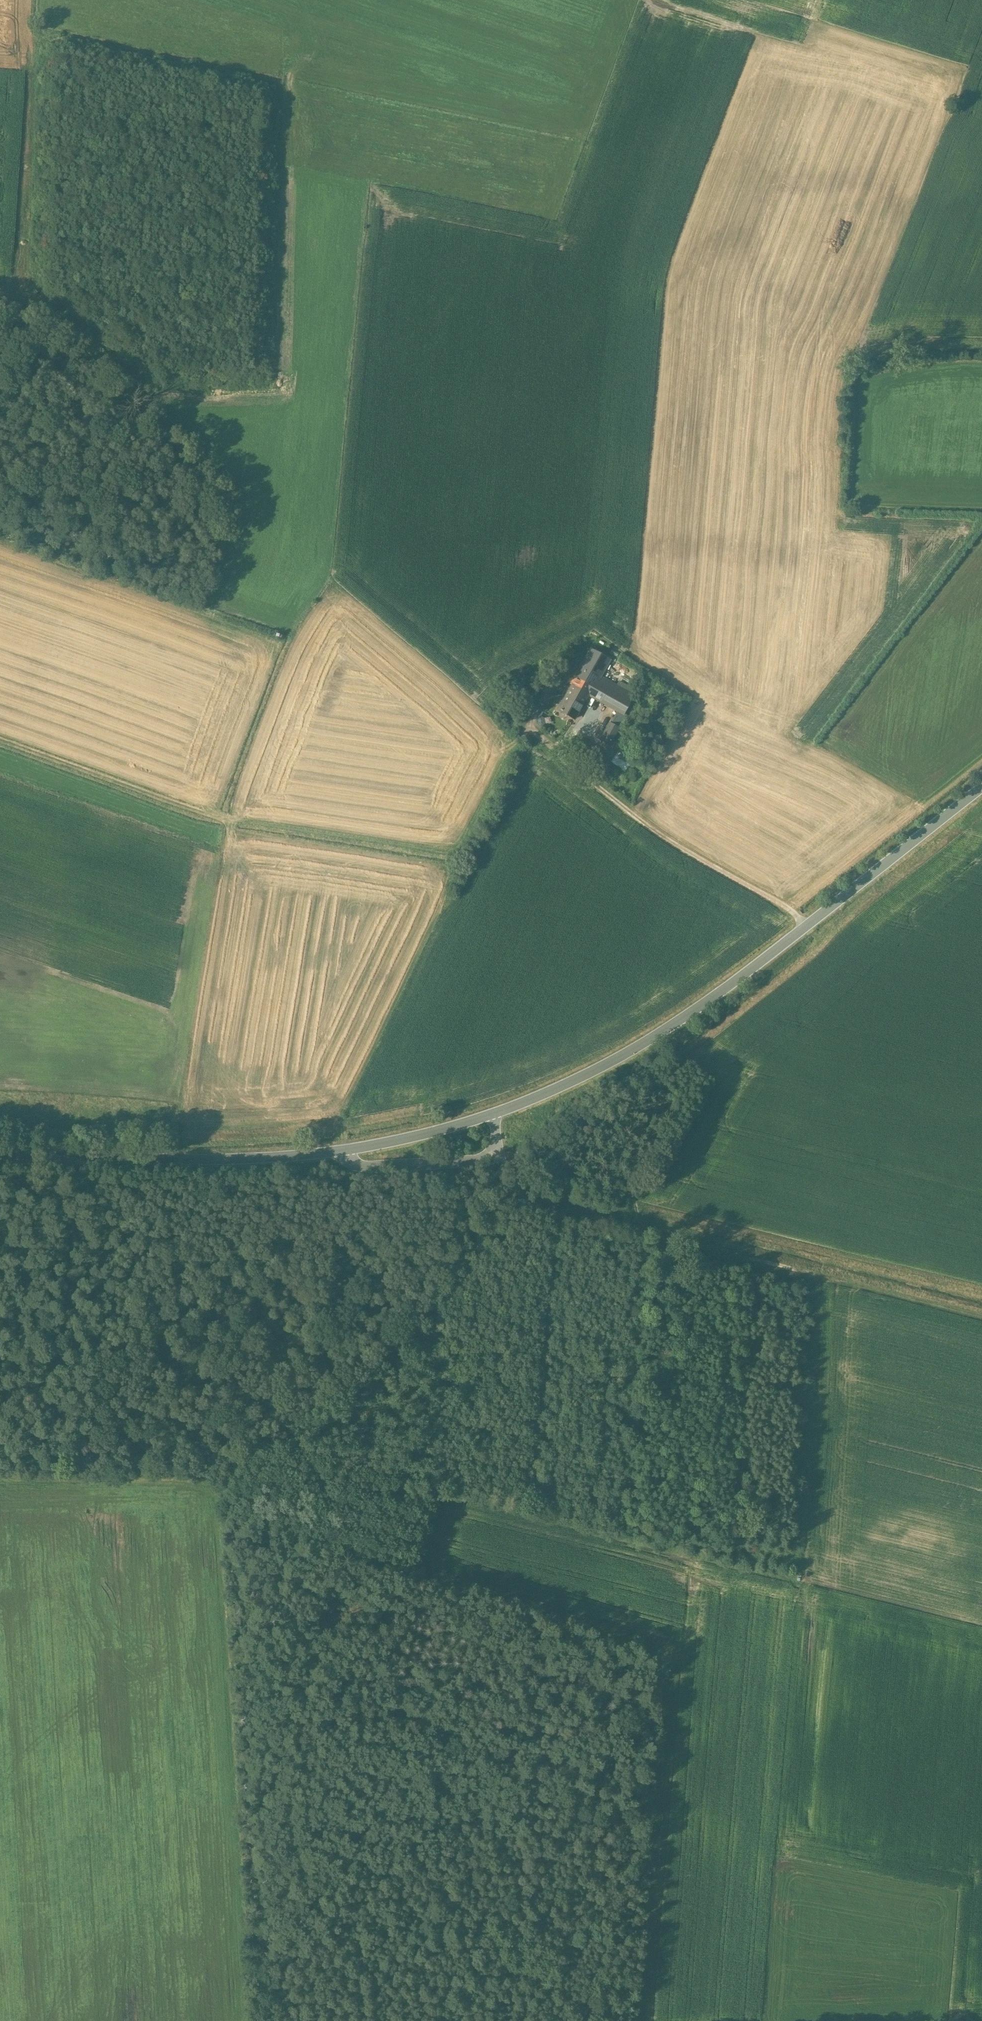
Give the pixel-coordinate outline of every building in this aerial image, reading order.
[(586,658),(571,685),(572,685),(590,695),(600,676),(604,668),(586,658)] [(634,695),(600,676),(590,695),(591,695),(604,703),(604,702),(619,711),(624,714),(624,713),(634,695)] [(590,695),(572,685),(558,710),(574,719),(587,696),(588,694),(590,695)] [(531,706),(516,692),(511,697),(526,711),(531,706)] [(619,711),(612,723),(619,727),(626,714),(624,713),(624,714),(619,711)] [(610,722),(600,740),(609,745),(619,727),(612,723),(610,722)] [(604,757),(578,737),(569,748),(595,769),(604,757)] [(632,754),(623,746),(618,753),(627,760),(632,754)] [(627,760),(618,753),(611,762),(624,772),(631,763),(627,760)]
